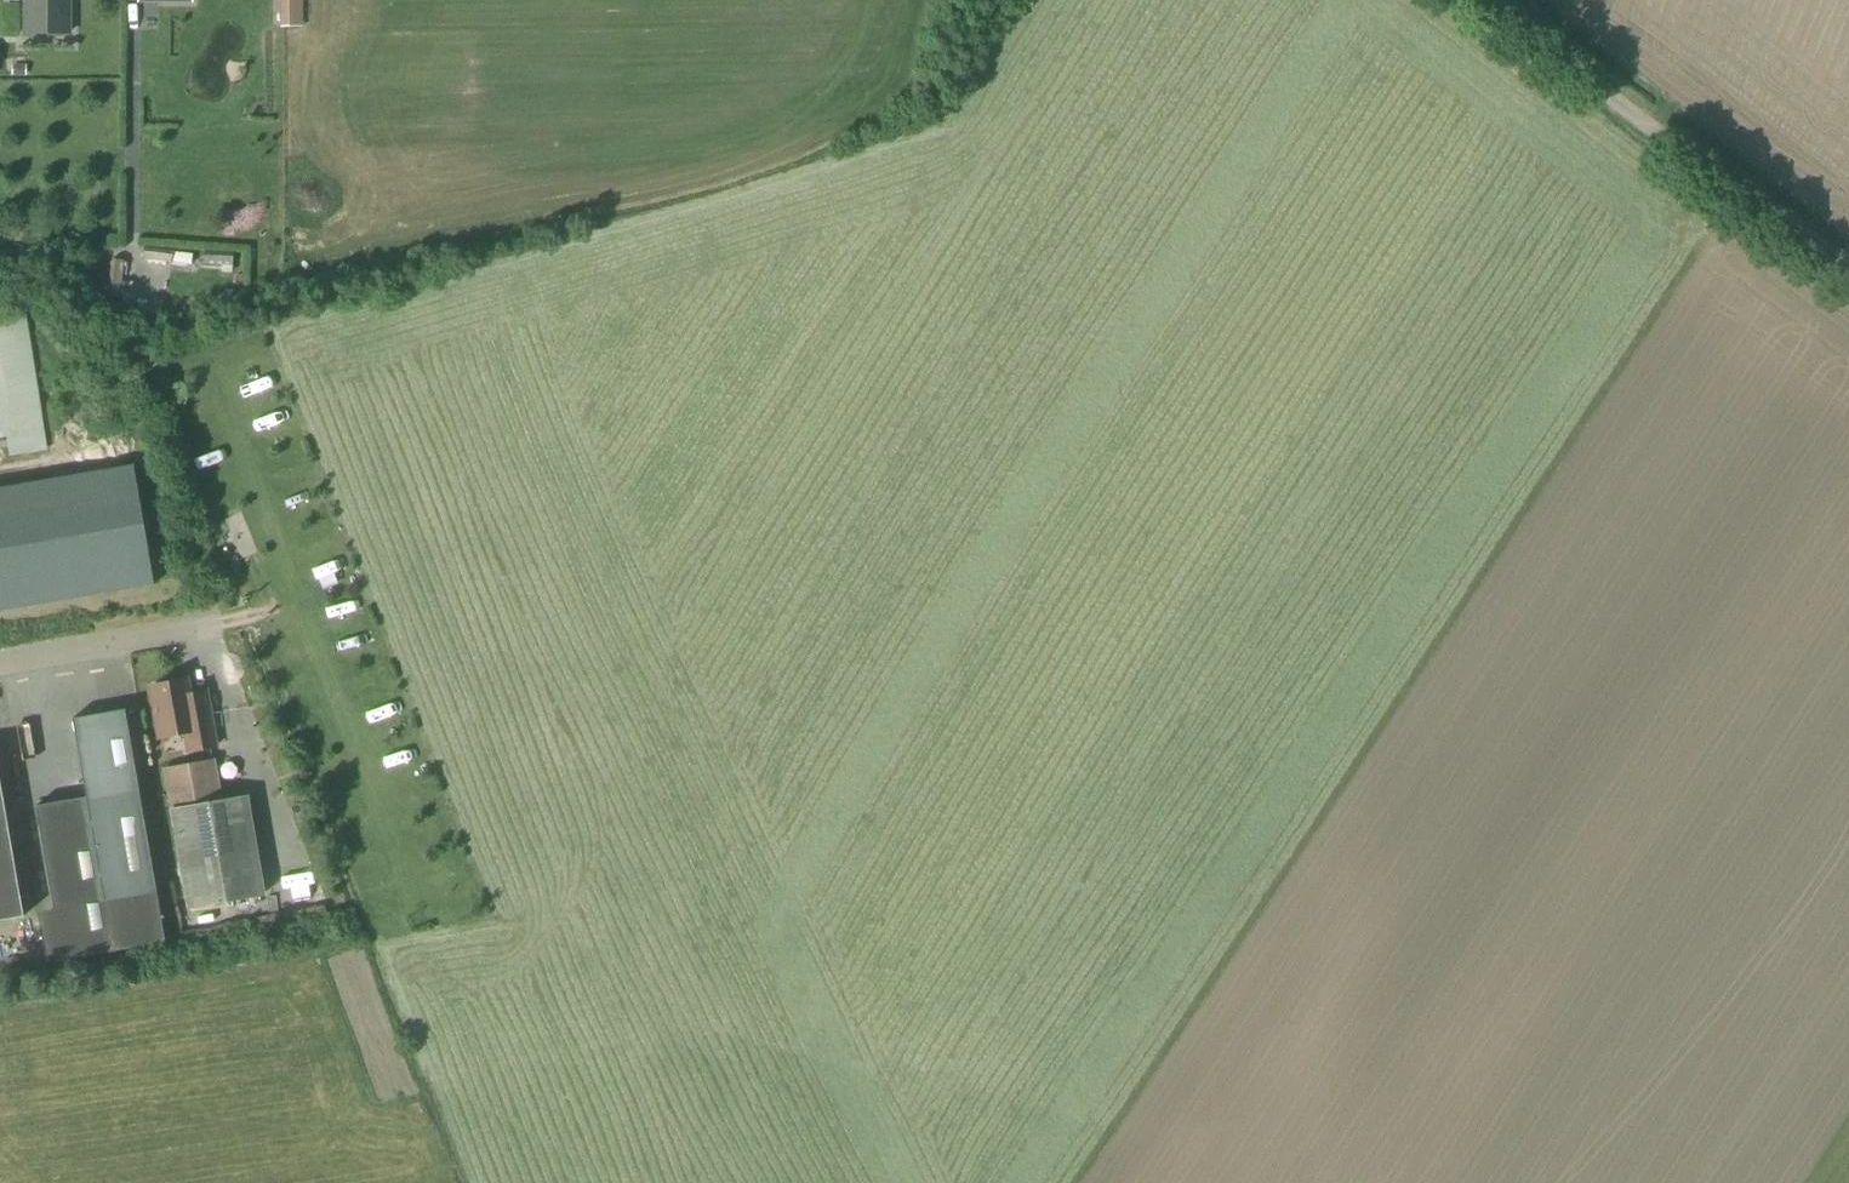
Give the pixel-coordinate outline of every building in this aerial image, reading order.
[(67,0),(24,0),(23,30),(66,30),(67,0)] [(125,258),(120,295),(133,296),(137,260),(125,258)] [(0,313),(0,434),(18,432),(21,455),(53,451),(36,309),(0,313)] [(189,693),(187,680),(150,686),(158,736),(182,732),(186,754),(219,748),(208,690),(189,693)] [(37,914),(45,964),(164,942),(138,789),(124,710),(71,719),(85,798),(36,806),(54,911),(37,914)] [(222,800),(216,759),(162,768),(169,809),(186,909),(265,896),(248,795),(222,800)] [(23,916),(0,781),(0,920),(23,916)]
